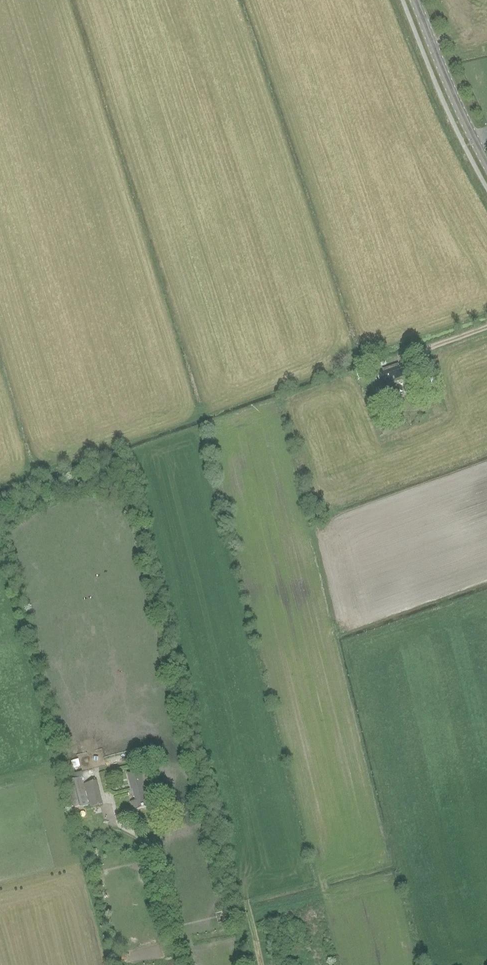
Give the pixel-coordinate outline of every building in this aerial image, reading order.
[(399,367),(398,365),(375,373),(380,386),(381,385),(385,393),(384,393),(388,404),(400,400),(396,389),(395,389),(392,381),(409,375),(408,372),(411,371),(408,364),(399,367)] [(146,804),(149,803),(145,790),(144,790),(143,784),(144,784),(140,770),(127,773),(135,801),(131,802),(133,810),(147,806),(146,804)] [(89,806),(82,778),(65,782),(72,810),(89,806)] [(103,805),(97,781),(85,784),(90,807),(103,805)] [(128,962),(130,955),(123,954),(122,960),(128,962)]
